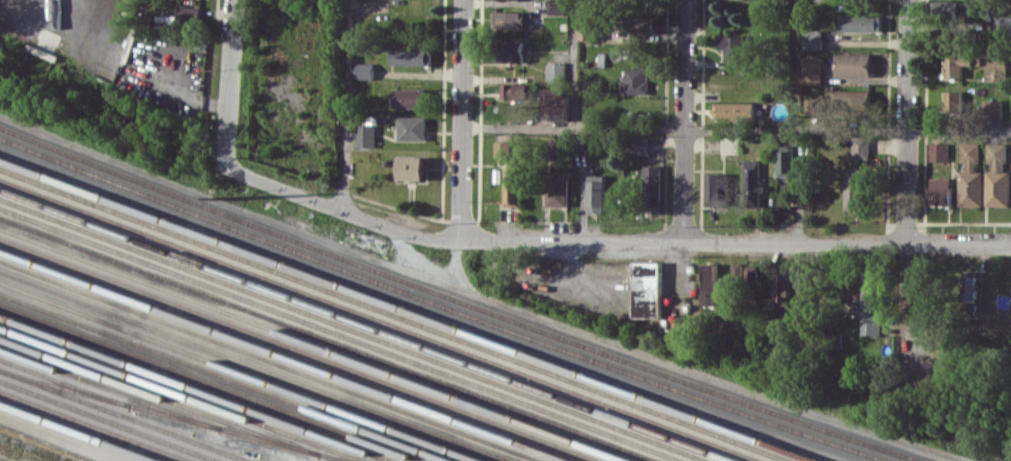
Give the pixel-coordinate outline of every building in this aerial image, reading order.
[(566,14),(566,0),(548,0),(548,13),(566,14)] [(969,1),(935,0),(934,16),(969,17),(969,1)] [(200,6),(178,7),(178,24),(200,23),(200,6)] [(524,27),(524,11),(492,11),(492,28),(524,27)] [(881,32),(881,16),(840,15),(840,31),(881,32)] [(1010,16),(993,15),(993,32),(1010,33),(1010,16)] [(579,39),(596,40),(596,21),(580,20),(579,39)] [(802,48),(821,49),(821,30),(802,30),(802,48)] [(719,49),(724,49),(724,61),(747,61),(747,49),(743,49),(742,35),(719,36),(719,49)] [(499,62),(523,62),(522,41),(499,41),(499,62)] [(431,65),(431,50),(392,49),(392,64),(431,65)] [(870,76),(871,53),(836,53),(835,76),(870,76)] [(983,68),(983,80),(1005,81),(1006,55),(988,55),(987,68),(983,68)] [(822,57),(803,56),(802,83),(821,84),(822,57)] [(943,57),(944,78),(961,77),(961,65),(979,64),(979,56),(943,57)] [(548,82),(565,81),(565,62),(548,62),(548,82)] [(374,63),(356,63),(356,78),(373,79),(374,63)] [(648,67),(625,68),(626,94),(648,93),(648,67)] [(502,99),(528,98),(528,83),(502,83),(502,99)] [(395,108),(426,107),(426,88),(395,89),(395,108)] [(567,121),(568,89),(542,88),(541,120),(567,121)] [(870,91),(835,90),(835,108),(870,109),(870,91)] [(944,109),(961,109),(961,90),(943,91),(944,109)] [(806,105),(824,104),(823,93),(805,94),(806,105)] [(1001,100),(981,100),(980,117),(1000,118),(1001,100)] [(755,102),(715,103),(715,120),(756,119),(755,102)] [(426,117),(399,116),(399,140),(426,141),(426,117)] [(356,148),(375,148),(376,125),(357,124),(356,148)] [(648,154),(647,136),(631,136),(631,154),(648,154)] [(567,156),(566,140),(548,140),(549,156),(567,156)] [(510,156),(510,141),(494,141),(495,156),(510,156)] [(947,160),(946,142),(928,143),(929,161),(947,160)] [(958,205),(982,206),(982,171),(974,171),(974,161),(978,161),(978,143),(958,143),(958,162),(965,162),(964,170),(959,170),(958,205)] [(985,206),(1008,206),(1009,171),(1001,171),(1001,162),(1005,162),(1005,143),(986,143),(986,162),(991,162),(991,170),(985,170),(985,206)] [(777,176),(792,176),(792,151),(777,151),(777,176)] [(425,156),(399,156),(399,180),(425,181),(425,156)] [(761,160),(744,159),(743,192),(760,192),(761,160)] [(662,166),(646,165),(645,205),(660,206),(662,166)] [(504,206),(520,206),(521,167),(504,167),(504,206)] [(845,210),(865,210),(865,169),(846,168),(845,210)] [(722,173),(707,174),(708,205),(723,204),(722,173)] [(547,206),(569,206),(569,175),(548,175),(547,206)] [(587,212),(604,212),(605,175),(588,175),(587,212)] [(949,205),(950,178),(929,177),(928,204),(949,205)] [(660,318),(662,262),(635,261),(633,317),(660,318)] [(716,308),(717,263),(703,263),(702,307),(716,308)] [(731,276),(740,277),(742,264),(733,263),(731,276)] [(795,263),(794,296),(809,296),(810,264),(795,263)] [(757,266),(746,265),(745,278),(757,278),(757,266)] [(880,335),(881,273),(863,272),(862,335),(880,335)] [(977,276),(964,276),(964,301),(976,302),(977,276)] [(791,277),(776,277),(775,305),(791,305),(791,277)] [(859,279),(843,279),(843,303),(859,303),(859,279)]
